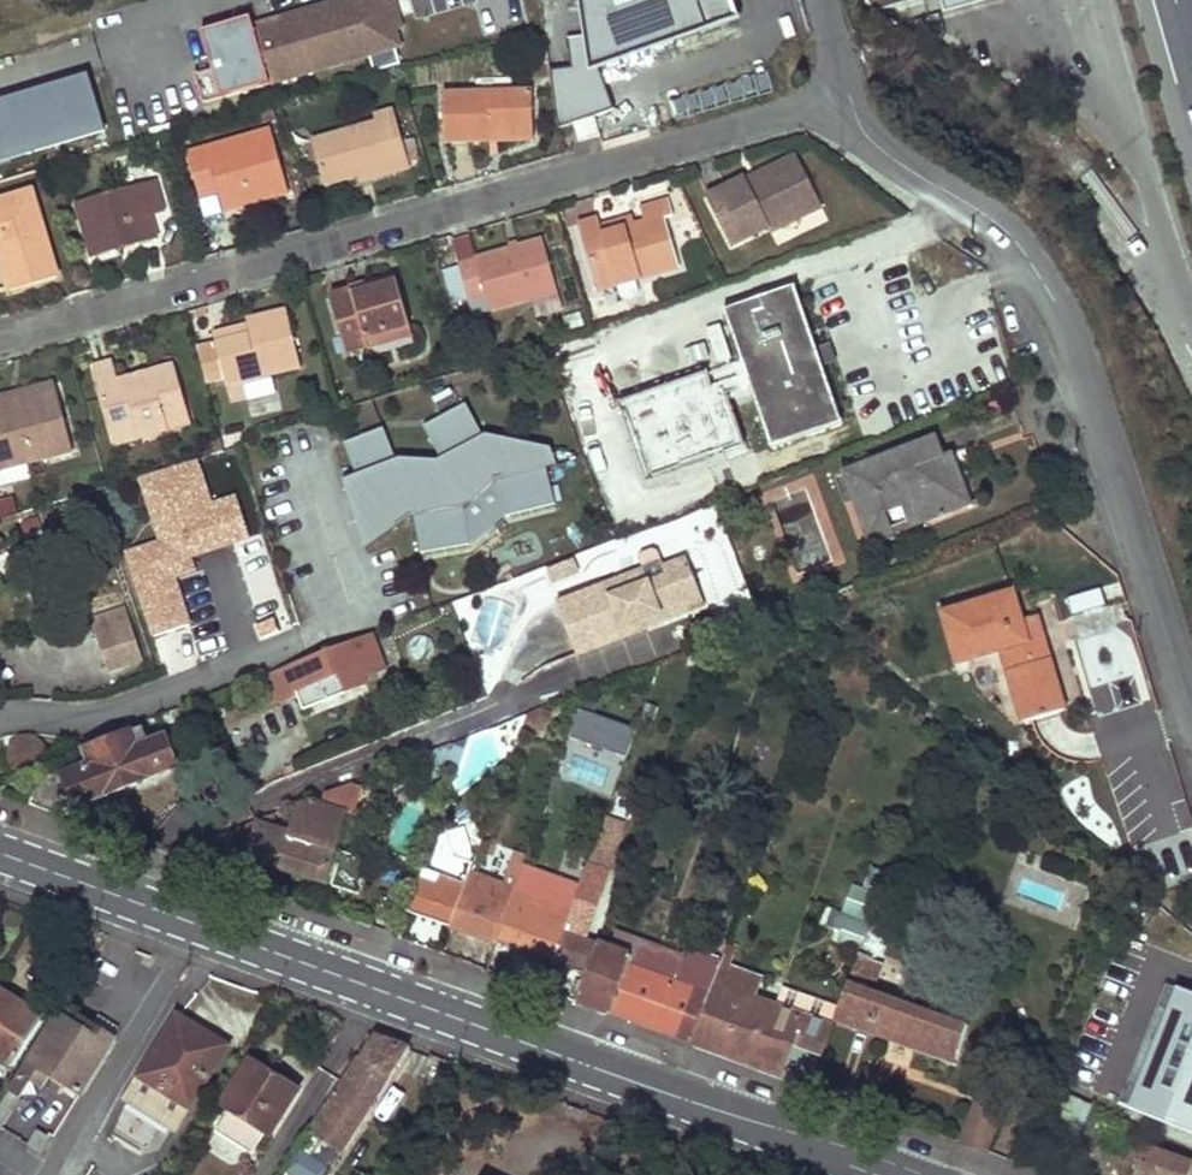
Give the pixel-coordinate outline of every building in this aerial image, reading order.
[(253,28),(269,85),(400,47),(395,31),(392,20),(398,18),(393,3),(388,5),(386,0),(348,0),(253,28)] [(581,37),(586,72),(598,68),(736,19),(729,0),(576,0),(581,37)] [(914,0),(868,0),(870,9),(871,12),(914,0)] [(948,19),(1020,0),(943,0),(948,19)] [(398,18),(392,20),(395,31),(401,29),(398,18)] [(253,28),(224,36),(240,94),(269,85),(253,28)] [(612,110),(598,68),(586,72),(581,37),(568,40),(570,69),(553,72),(556,130),(612,110)] [(533,39),(539,81),(551,79),(546,38),(533,39)] [(0,104),(0,163),(105,131),(89,77),(0,104)] [(533,132),(532,92),(443,95),(444,144),(490,143),(489,133),(533,132)] [(403,144),(393,111),(374,116),(376,124),(311,142),(324,186),(358,177),(389,167),(391,173),(410,167),(409,164),(403,144)] [(600,136),(594,118),(573,125),(578,143),(600,136)] [(290,192),(271,130),(187,155),(200,198),(218,192),(243,185),(249,204),(290,192)] [(533,132),(489,133),(490,143),(534,141),(533,132)] [(417,161),(411,141),(403,144),(409,164),(417,161)] [(796,156),(746,181),(750,188),(800,164),(796,156)] [(822,208),(800,164),(750,188),(746,181),(745,178),(707,198),(731,248),(769,229),(771,234),(822,208)] [(389,167),(358,177),(359,182),(391,173),(389,167)] [(157,240),(149,215),(163,211),(154,181),(76,204),(92,259),(116,252),(112,238),(132,233),(135,246),(157,240)] [(243,185),(218,192),(224,212),(249,204),(243,185)] [(10,292),(58,278),(31,191),(0,201),(0,256),(10,292)] [(578,225),(598,292),(679,268),(664,219),(672,216),(668,201),(641,209),(645,223),(635,226),(603,235),(601,227),(599,219),(578,225)] [(632,218),(601,227),(603,235),(635,226),(632,218)] [(112,238),(116,252),(135,246),(132,233),(112,238)] [(557,291),(543,241),(459,265),(468,300),(486,295),(490,310),(557,291)] [(332,299),(347,356),(369,350),(367,341),(410,329),(396,280),(365,289),(367,293),(354,297),(352,293),(332,299)] [(725,312),(772,449),(843,424),(795,287),(725,312)] [(215,343),(226,386),(301,368),(286,311),(247,321),(249,326),(251,335),(215,343)] [(249,326),(213,335),(215,343),(251,335),(249,326)] [(410,329),(367,341),(369,350),(413,338),(410,329)] [(94,371),(112,435),(136,428),(139,439),(191,424),(175,366),(150,372),(146,379),(147,383),(139,386),(138,381),(131,378),(118,381),(114,365),(94,371)] [(150,372),(131,378),(138,381),(139,386),(147,383),(146,379),(150,372)] [(271,379),(246,382),(249,399),(274,395),(271,379)] [(0,398),(0,412),(19,407),(18,401),(56,390),(55,384),(0,398)] [(430,396),(436,413),(456,406),(450,389),(430,396)] [(27,463),(72,451),(56,390),(18,401),(19,407),(0,412),(0,470),(27,463)] [(383,427),(345,441),(356,474),(342,480),(352,506),(363,501),(378,539),(409,517),(413,516),(420,553),(469,544),(462,508),(465,507),(495,482),(497,481),(507,518),(555,505),(545,468),(556,464),(550,447),(485,434),(482,435),(465,403),(422,425),(439,458),(436,460),(395,459),(383,427)] [(136,428),(112,435),(115,445),(139,439),(136,428)] [(842,474),(866,540),(892,529),(886,514),(908,506),(917,527),(967,508),(950,468),(945,469),(940,457),(936,459),(929,440),(842,474)] [(0,470),(0,487),(31,479),(27,463),(0,470)] [(465,507),(462,508),(469,544),(507,518),(497,481),(495,482),(465,507)] [(16,512),(13,501),(0,505),(0,517),(16,512)] [(378,539),(363,501),(352,506),(368,547),(378,539)] [(644,570),(557,604),(577,656),(648,629),(648,627),(644,619),(702,597),(687,558),(663,567),(666,576),(649,582),(644,570)] [(1071,616),(1105,606),(1101,588),(1066,597),(1071,616)] [(1064,711),(1037,617),(1022,622),(1014,594),(944,615),(958,664),(1003,651),(1024,724),(1064,711)] [(702,597),(644,619),(648,627),(705,604),(702,597)] [(124,608),(92,618),(111,674),(143,663),(124,608)] [(287,668),(296,693),(298,693),(330,680),(339,676),(346,695),(367,687),(363,680),(385,671),(371,635),(287,668)] [(266,676),(277,705),(299,697),(298,693),(296,693),(287,668),(266,676)] [(339,676),(330,680),(334,688),(346,695),(339,676)] [(184,707),(162,715),(166,725),(188,717),(184,707)] [(540,738),(549,716),(539,711),(527,715),(520,737),(525,739),(528,732),(540,738)] [(76,806),(77,809),(177,768),(165,738),(148,744),(142,729),(100,745),(106,759),(89,766),(65,776),(63,771),(39,781),(30,806),(64,818),(67,810),(76,806)] [(13,772),(44,761),(43,760),(37,743),(28,739),(18,739),(10,745),(7,754),(13,772)] [(100,745),(83,751),(89,766),(106,759),(100,745)] [(227,853),(219,874),(240,881),(247,859),(325,886),(337,855),(335,854),(346,817),(343,816),(347,807),(332,801),(328,810),(308,802),(298,806),(289,837),(284,836),(286,831),(272,826),(272,816),(216,839),(227,853)] [(470,874),(473,865),(454,858),(444,823),(441,822),(409,913),(451,928),(470,874)] [(522,865),(525,855),(516,852),(504,886),(470,874),(451,928),(495,943),(496,942),(522,865)] [(580,885),(553,963),(544,992),(577,1003),(598,944),(584,940),(607,871),(588,864),(580,885)] [(522,865),(496,942),(553,963),(580,885),(522,865)] [(860,951),(881,897),(889,878),(873,872),(865,892),(852,887),(843,914),(830,909),(825,925),(844,932),(840,943),(860,951)] [(955,1067),(968,1026),(870,991),(862,989),(872,962),(873,959),(874,960),(881,956),(884,948),(881,940),(877,939),(891,902),(881,897),(860,951),(839,1009),(835,1023),(955,1067)] [(598,944),(577,1003),(693,1046),(723,965),(690,954),(688,959),(680,986),(627,967),(637,940),(616,932),(610,949),(598,944)] [(688,959),(637,940),(627,967),(680,986),(688,959)] [(723,965),(693,1046),(811,1090),(833,1028),(779,1009),(757,1001),(764,980),(733,968),(736,959),(727,956),(723,965)] [(880,965),(872,962),(862,989),(870,991),(880,965)] [(786,990),(779,1009),(833,1028),(835,1023),(839,1009),(786,990)] [(15,1067),(43,1020),(0,994),(0,1058),(15,1067)] [(80,1095),(114,1040),(111,1038),(95,1028),(84,1021),(79,1028),(59,1016),(31,1063),(29,1062),(9,1093),(20,1101),(22,1101),(25,1102),(27,1102),(30,1101),(32,1101),(35,1100),(38,1098),(40,1097),(41,1096),(42,1095),(53,1078),(80,1095)] [(177,1017),(126,1101),(175,1131),(221,1057),(192,1039),(199,1030),(177,1017)] [(99,1019),(95,1028),(111,1038),(116,1030),(99,1019)] [(199,1030),(192,1039),(221,1057),(227,1047),(199,1030)] [(367,1049),(330,1108),(325,1105),(300,1145),(331,1166),(408,1048),(375,1036),(367,1049)] [(1163,1114),(1164,1115),(1191,1125),(1191,1048),(1163,1114)] [(247,1064),(221,1106),(229,1111),(216,1132),(246,1151),(254,1149),(264,1133),(270,1137),(296,1095),(247,1064)] [(1154,1139),(1191,1155),(1191,1154),(1191,1125),(1164,1115),(1154,1139)] [(37,1132),(29,1146),(40,1153),(48,1138),(37,1132)] [(1190,1165),(1147,1150),(1137,1174),(1186,1174),(1190,1165)]
